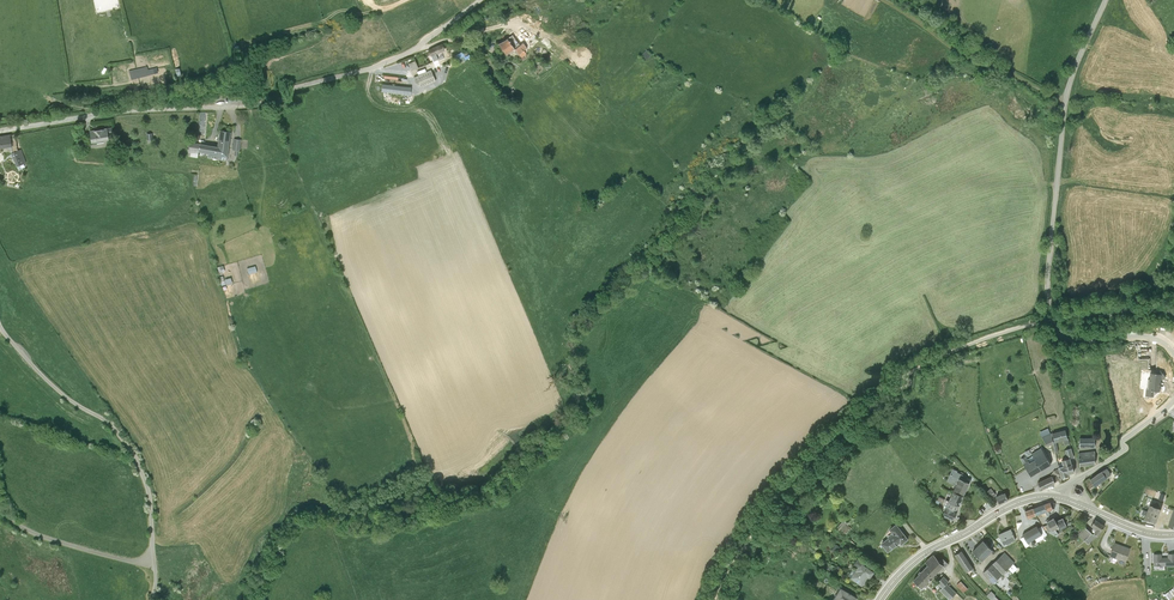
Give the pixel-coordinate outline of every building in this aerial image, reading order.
[(538,50),(526,34),(502,53),(510,63),(518,56),(523,62),(538,50)] [(445,52),(416,65),(418,70),(421,77),(442,68),(439,62),(448,58),(445,52)] [(638,62),(643,67),(648,62),(643,57),(638,62)] [(469,59),(461,63),(465,71),(473,67),(469,59)] [(147,65),(130,70),(132,78),(154,72),(153,67),(148,69),(147,65)] [(439,88),(434,78),(418,86),(423,96),(439,88)] [(414,97),(386,93),(385,100),(413,104),(414,97)] [(109,139),(107,128),(90,130),(91,142),(109,139)] [(227,160),(231,133),(220,131),(217,146),(200,143),(199,152),(208,154),(208,158),(227,160)] [(11,146),(10,135),(0,136),(0,147),(11,146)] [(241,139),(234,139),(232,149),(236,150),(236,154),(239,154),(241,139)] [(199,152),(200,143),(189,142),(188,150),(199,152)] [(22,150),(12,154),(17,167),(27,163),(22,150)] [(248,267),(250,274),(258,271),(257,265),(248,267)] [(228,285),(234,283),(232,277),(226,279),(228,285)] [(1065,430),(1052,433),(1055,442),(1067,439),(1065,430)] [(1050,433),(1042,437),(1047,446),(1054,443),(1050,433)] [(1095,438),(1079,438),(1079,447),(1095,447),(1095,438)] [(1041,471),(1052,465),(1042,448),(1031,453),(1033,458),(1024,464),(1031,476),(1041,471)] [(1059,468),(1061,478),(1069,475),(1068,474),(1074,473),(1071,465),(1070,459),(1073,458),(1071,449),(1064,451),(1067,459),(1062,460),(1064,466),(1059,468)] [(1079,452),(1080,465),(1095,464),(1094,451),(1079,452)] [(958,470),(953,468),(947,481),(956,485),(953,490),(964,495),(970,482),(964,480),(966,475),(957,471),(958,470)] [(1061,478),(1059,468),(1051,472),(1056,482),(1061,478)] [(1111,474),(1107,468),(1102,471),(1106,478),(1111,474)] [(1102,471),(1090,480),(1095,486),(1107,478),(1106,478),(1102,471)] [(1052,476),(1037,482),(1041,490),(1055,483),(1052,476)] [(1082,492),(1081,489),(1075,487),(1072,495),(1078,497),(1081,496),(1082,492)] [(964,495),(953,490),(948,500),(959,505),(964,495)] [(1005,492),(996,496),(999,503),(1008,499),(1005,492)] [(1164,496),(1158,494),(1154,500),(1160,503),(1164,496)] [(937,502),(946,504),(948,498),(939,495),(937,502)] [(946,506),(947,506),(943,513),(946,517),(954,520),(957,512),(954,511),(954,509),(957,509),(959,505),(948,500),(946,506)] [(1053,509),(1050,502),(1044,504),(1047,511),(1053,509)] [(1047,511),(1044,504),(1038,506),(1041,513),(1047,511)] [(1156,522),(1161,508),(1149,504),(1144,518),(1156,522)] [(1041,513),(1038,506),(1031,509),(1034,516),(1041,513)] [(1031,509),(1025,511),(1028,518),(1034,516),(1031,509)] [(1063,517),(1056,520),(1053,517),(1047,521),(1052,531),(1059,527),(1066,524),(1063,517)] [(1104,526),(1095,520),(1091,525),(1093,527),(1092,529),(1094,531),(1094,533),(1098,535),(1104,526)] [(843,533),(849,526),(844,521),(838,529),(843,533)] [(888,537),(881,543),(888,552),(900,543),(901,544),(909,538),(897,523),(889,529),(892,532),(887,536),(888,537)] [(1042,526),(1037,528),(1036,526),(1030,529),(1035,539),(1041,535),(1046,533),(1042,526)] [(1096,537),(1085,526),(1077,534),(1088,544),(1096,537)] [(1011,528),(998,534),(1003,545),(1016,539),(1011,528)] [(1030,529),(1022,534),(1024,536),(1021,538),(1026,547),(1029,545),(1028,542),(1035,539),(1030,529)] [(983,540),(972,551),(982,561),(990,553),(992,556),(995,553),(983,540)] [(1131,548),(1114,542),(1109,557),(1125,562),(1131,548)] [(962,551),(955,555),(960,564),(966,572),(973,568),(967,559),(962,551)] [(1014,563),(1004,552),(992,564),(1002,574),(1014,563)] [(1153,553),(1153,565),(1173,565),(1173,553),(1168,553),(1168,556),(1162,556),(1161,553),(1153,553)] [(927,566),(926,568),(934,576),(943,567),(938,562),(933,556),(926,563),(927,566)] [(857,566),(851,577),(862,585),(868,577),(869,578),(875,571),(862,563),(863,562),(857,558),(854,564),(857,566)] [(938,562),(943,567),(946,565),(942,559),(938,562)] [(992,564),(983,572),(992,583),(1002,574),(992,564)] [(934,576),(926,568),(913,580),(921,589),(934,576)] [(944,576),(937,582),(942,588),(940,589),(949,599),(956,593),(947,583),(949,582),(944,576)] [(961,581),(956,585),(963,592),(967,588),(961,581)] [(1164,594),(1167,599),(1169,599),(1173,596),(1173,585),(1173,586),(1173,587),(1164,594)] [(834,599),(836,599),(857,599),(858,597),(841,586),(834,599)] [(990,591),(985,597),(989,599),(991,599),(994,596),(990,591)]
